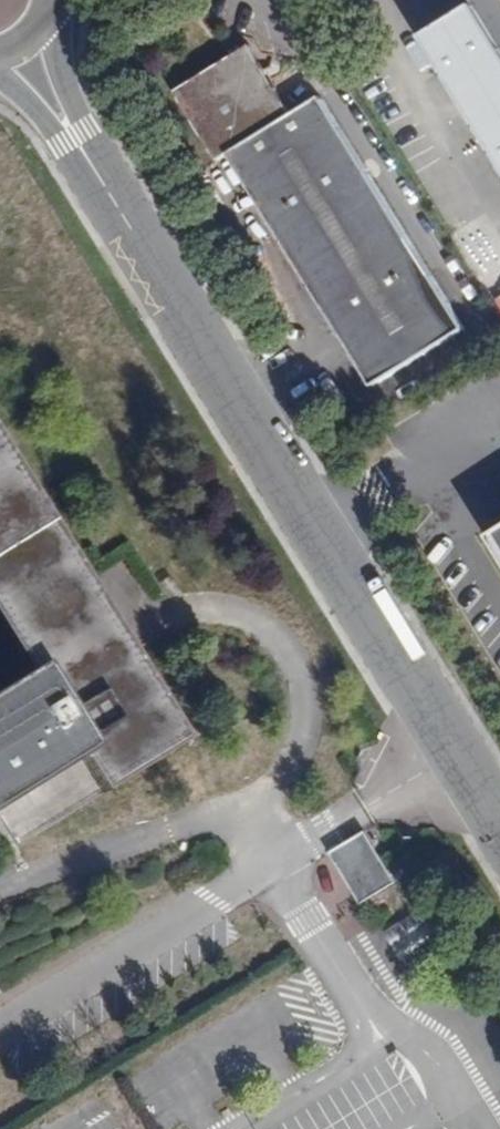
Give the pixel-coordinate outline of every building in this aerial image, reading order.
[(471,2),(419,34),(499,165),(499,0),(470,0),(471,2)] [(294,114),(251,45),(175,91),(219,162),(240,148),(384,380),(479,321),(334,88),(294,114)] [(8,843),(169,754),(0,448),(0,830),(8,843)] [(126,678),(138,671),(81,578),(69,585),(126,678)] [(398,881),(390,869),(366,883),(377,897),(381,895),(398,920),(410,913),(393,885),(398,881)]
